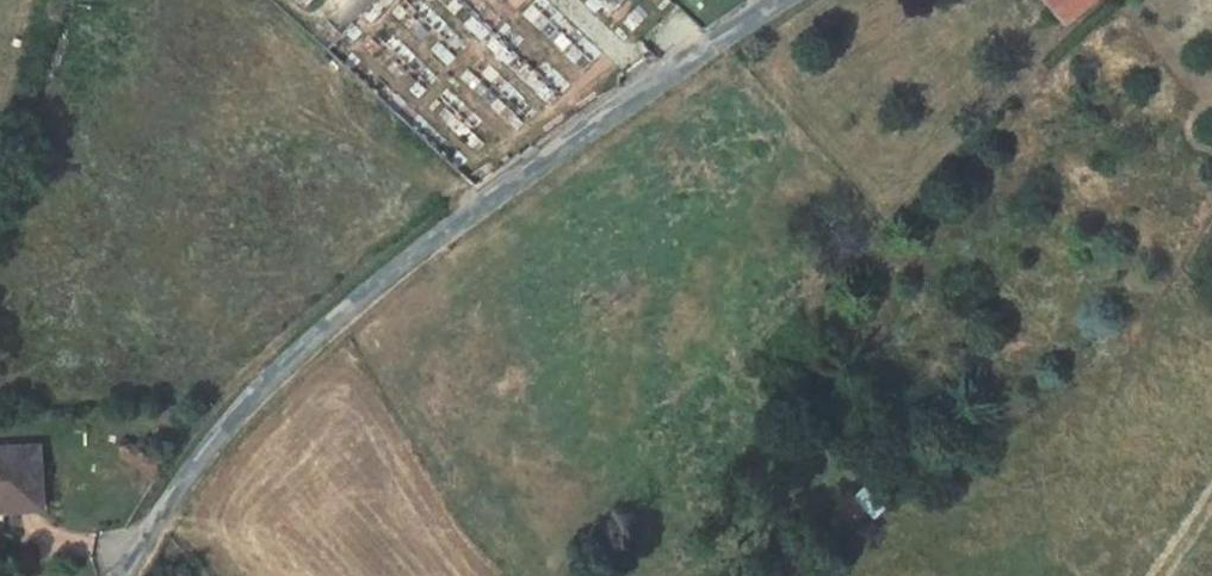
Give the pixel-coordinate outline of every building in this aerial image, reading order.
[(1043,1),(1064,29),(1099,0),(1044,0),(1043,1)] [(0,451),(0,510),(37,508),(34,450),(0,451)]
